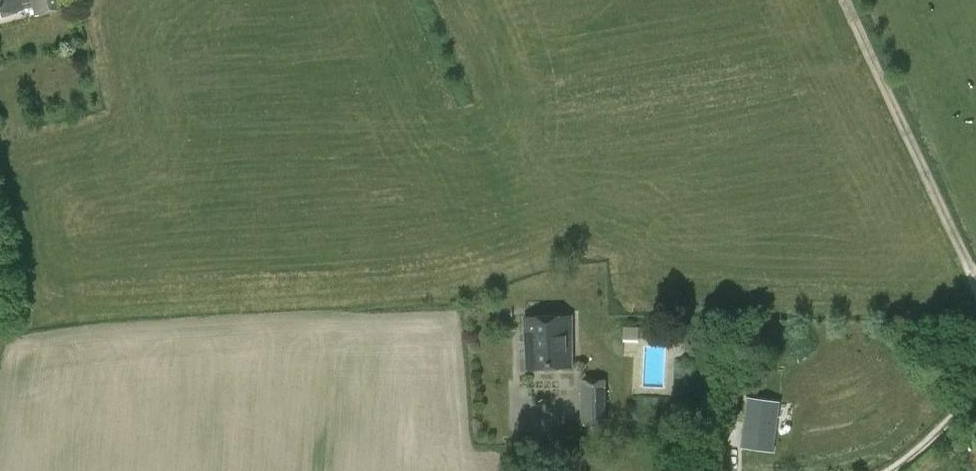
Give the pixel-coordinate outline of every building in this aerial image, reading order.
[(20,7),(19,0),(0,0),(0,15),(20,10),(19,7),(20,7)] [(20,7),(31,4),(34,16),(62,8),(60,0),(19,0),(20,7)] [(526,319),(527,368),(573,366),(572,317),(526,319)] [(611,423),(609,379),(586,380),(588,424),(611,423)] [(742,447),(773,451),(780,402),(748,397),(742,447)]
